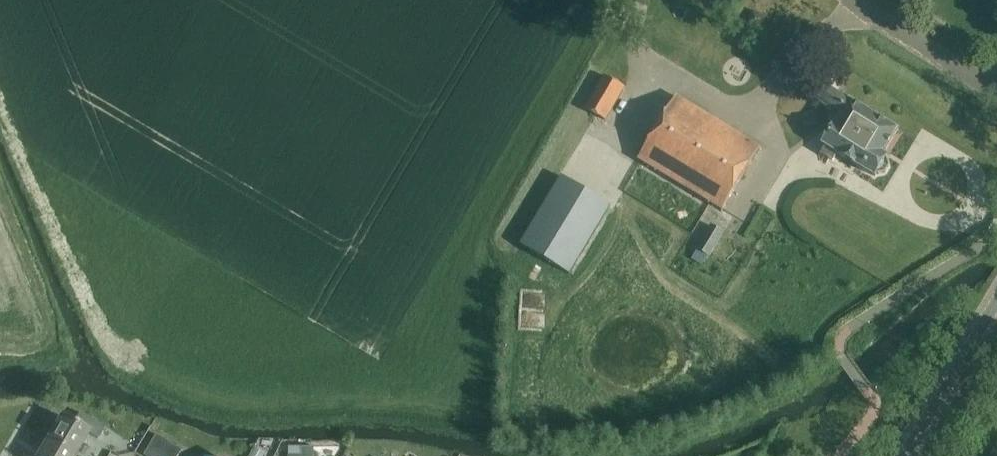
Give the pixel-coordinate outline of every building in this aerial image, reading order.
[(844,84),(849,75),(839,69),(834,77),(844,84)] [(606,121),(625,88),(604,76),(585,109),(606,121)] [(888,157),(884,155),(899,131),(877,117),(878,115),(876,113),(872,110),(869,110),(868,112),(828,87),(818,102),(841,116),(824,145),(826,146),(821,154),(833,161),(838,154),(876,177),(878,174),(879,175),(886,173),(890,167),(888,160),(887,160),(888,157)] [(723,210),(761,148),(677,97),(640,159),(723,210)] [(570,275),(601,223),(611,206),(563,177),(521,246),(570,275)] [(711,254),(724,234),(713,226),(699,247),(711,254)] [(105,427),(80,412),(74,423),(62,416),(48,439),(75,455),(88,432),(99,438),(105,427)] [(169,442),(156,435),(144,455),(145,455),(161,455),(169,442)] [(75,455),(48,439),(38,455),(74,455),(75,455)] [(179,453),(181,450),(169,442),(161,455),(178,455),(179,453)] [(300,447),(289,447),(289,455),(300,455),(300,447)] [(300,447),(300,455),(314,455),(320,455),(320,447),(314,447),(300,447)] [(250,455),(264,455),(265,454),(256,448),(250,455)]
